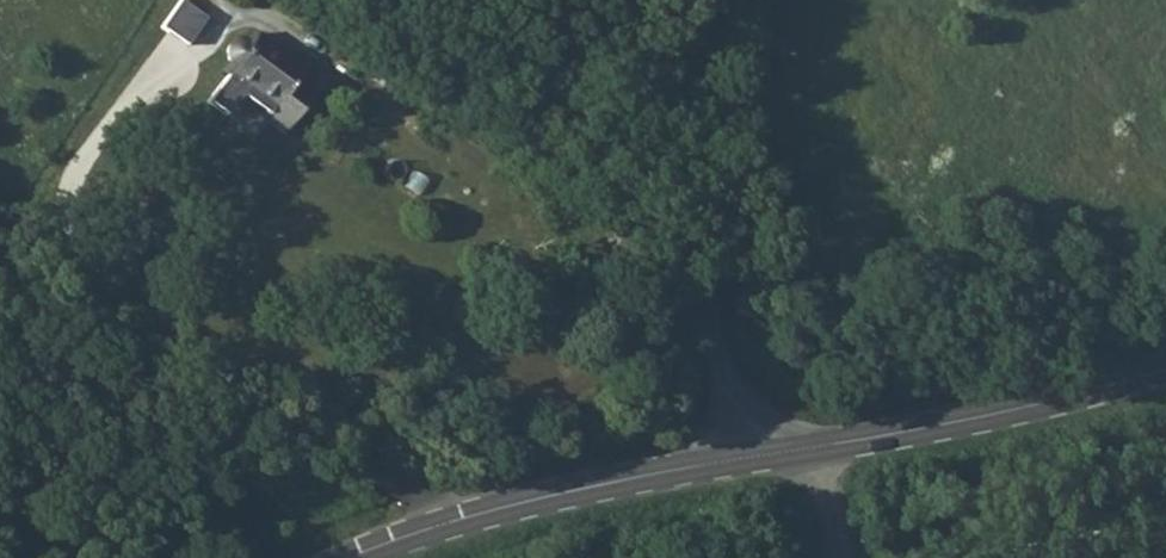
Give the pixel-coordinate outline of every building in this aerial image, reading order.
[(192,44),(211,16),(188,0),(183,0),(165,26),(192,44)] [(291,85),(303,69),(257,34),(248,45),(247,44),(246,43),(245,42),(244,42),(243,42),(242,41),(241,41),(240,41),(239,41),(238,41),(237,41),(235,41),(234,42),(232,42),(231,43),(230,44),(229,45),(228,46),(227,47),(227,49),(226,50),(226,51),(226,53),(226,55),(226,57),(227,59),(228,60),(229,61),(221,72),(271,110),(264,119),(283,134),(310,98),(291,85)] [(316,94),(330,78),(315,65),(301,81),(316,94)]
